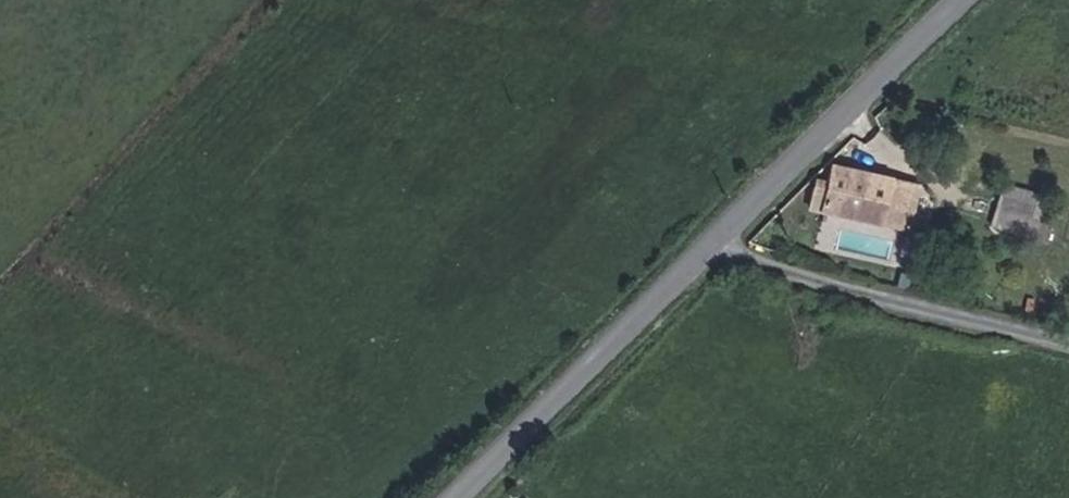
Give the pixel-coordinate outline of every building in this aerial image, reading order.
[(833,218),(904,234),(918,179),(862,166),(857,191),(853,207),(836,204),(833,218)] [(904,234),(941,241),(954,187),(918,179),(904,234)] [(1051,239),(1060,194),(1001,182),(992,226),(1051,239)] [(836,204),(853,207),(857,191),(840,187),(836,204)]
